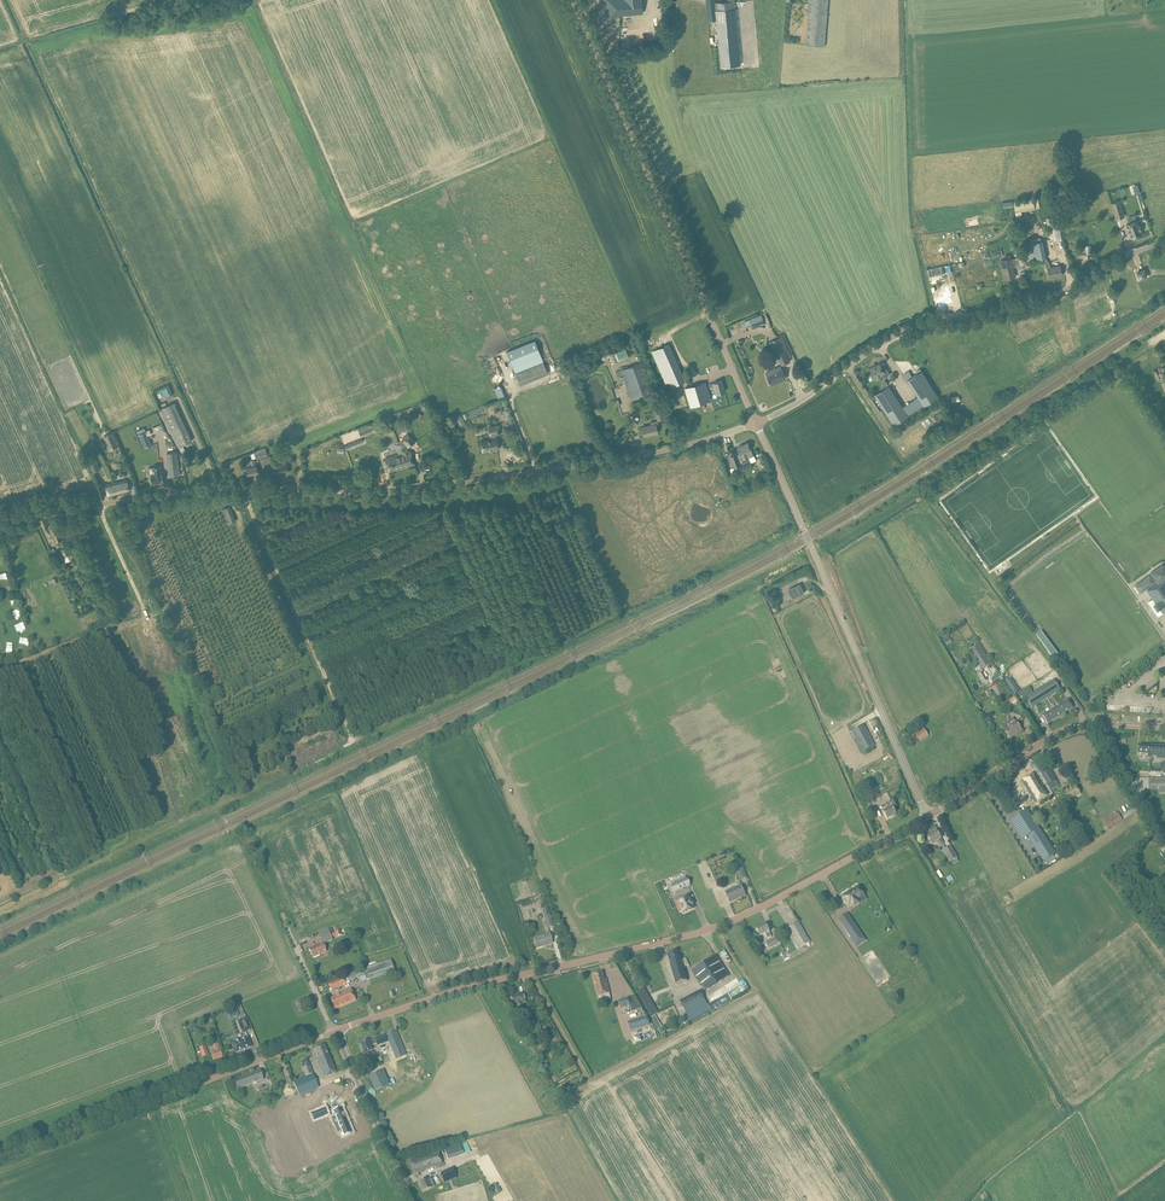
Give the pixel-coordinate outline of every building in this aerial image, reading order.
[(608,0),(610,16),(642,13),(641,0),(612,0),(608,0)] [(807,44),(825,46),(828,0),(810,0),(807,44)] [(715,3),(707,4),(708,21),(717,21),(721,67),(741,65),(735,1),(715,2),(715,3)] [(1038,197),(1014,202),(1017,217),(1022,216),(1021,211),(1040,207),(1038,197)] [(1119,201),(1112,203),(1117,218),(1124,216),(1119,201)] [(1058,216),(1047,217),(1051,239),(1058,238),(1058,240),(1062,240),(1058,216)] [(1127,223),(1132,236),(1141,233),(1140,229),(1142,229),(1140,224),(1138,225),(1136,220),(1127,223)] [(1025,242),(1022,230),(1013,233),(1016,244),(1025,242)] [(1027,255),(1017,257),(1019,267),(1029,265),(1029,261),(1041,259),(1046,258),(1047,257),(1043,240),(1025,244),(1027,255)] [(1001,249),(992,251),(994,258),(1003,256),(1001,249)] [(1015,277),(1011,258),(1001,261),(1005,279),(1015,277)] [(1050,263),(1046,264),(1047,269),(1048,269),(1050,278),(1062,275),(1060,265),(1051,267),(1050,263)] [(943,266),(928,269),(929,277),(944,273),(943,266)] [(1135,270),(1138,279),(1147,276),(1143,267),(1135,270)] [(951,271),(946,272),(949,284),(954,283),(951,271)] [(945,295),(937,297),(939,307),(944,306),(946,305),(954,303),(952,297),(953,297),(952,290),(951,290),(950,286),(946,287),(947,291),(944,292),(945,295)] [(762,314),(749,319),(752,326),(752,327),(761,324),(761,325),(766,323),(762,314)] [(782,336),(769,342),(775,355),(778,354),(782,364),(790,361),(786,351),(788,349),(782,336)] [(534,340),(506,351),(515,372),(519,384),(547,373),(544,365),(543,361),(534,340)] [(668,344),(652,351),(668,388),(684,381),(668,344)] [(609,352),(608,352),(610,355),(613,364),(618,362),(614,350),(609,352)] [(641,363),(616,371),(618,376),(622,375),(622,377),(620,378),(622,385),(625,384),(630,398),(650,391),(641,363)] [(872,367),(868,370),(873,379),(882,373),(885,378),(890,374),(886,367),(883,368),(880,363),(873,368),(872,367)] [(781,369),(767,375),(772,385),(786,378),(781,369)] [(922,370),(908,380),(918,396),(924,405),(938,396),(922,370)] [(713,383),(709,384),(710,389),(715,388),(716,394),(724,391),(721,380),(713,383)] [(705,382),(685,388),(690,406),(710,401),(705,382)] [(490,383),(464,393),(467,399),(491,389),(498,397),(503,394),(497,386),(493,388),(490,383)] [(889,385),(875,395),(894,425),(908,416),(903,407),(889,385)] [(677,406),(671,389),(663,391),(669,409),(677,406)] [(904,406),(903,407),(908,416),(924,405),(918,396),(917,397),(904,406)] [(618,399),(611,401),(613,407),(620,405),(618,399)] [(661,409),(655,410),(657,420),(664,418),(661,409)] [(939,413),(934,416),(937,421),(942,417),(939,413)] [(461,414),(456,416),(460,425),(465,423),(461,414)] [(650,425),(641,426),(643,436),(657,433),(655,423),(658,423),(657,420),(650,422),(650,425)] [(184,425),(171,431),(175,441),(178,447),(191,441),(189,435),(184,425)] [(490,439),(481,441),(481,445),(482,451),(498,449),(496,438),(495,438),(494,434),(500,433),(499,427),(499,425),(488,427),(490,436),(490,435),(491,439),(490,439)] [(111,433),(104,436),(110,449),(117,446),(111,433)] [(145,433),(138,436),(143,448),(150,445),(145,433)] [(401,453),(398,454),(402,468),(414,464),(413,458),(410,451),(408,451),(407,447),(408,446),(415,442),(410,435),(409,436),(407,434),(402,438),(404,440),(404,441),(400,443),(400,444),(402,449),(400,449),(401,452),(401,453)] [(362,439),(344,445),(345,449),(363,442),(362,439)] [(737,454),(730,457),(734,467),(741,465),(741,464),(744,463),(750,461),(749,457),(753,455),(748,442),(738,447),(743,460),(739,461),(737,454)] [(265,447),(254,452),(257,459),(268,455),(265,447)] [(171,453),(166,453),(169,470),(169,476),(180,475),(177,452),(171,453)] [(398,454),(385,458),(389,471),(402,468),(398,454)] [(95,457),(87,461),(92,472),(100,469),(95,457)] [(270,457),(260,460),(262,465),(272,462),(270,457)] [(252,466),(246,468),(248,475),(258,473),(256,465),(255,466),(254,460),(250,461),(252,466)] [(286,462),(263,470),(266,480),(279,475),(283,473),(283,474),(290,471),(286,462)] [(734,467),(731,469),(733,475),(736,474),(753,467),(751,463),(735,469),(734,467)] [(153,474),(148,475),(149,479),(151,479),(151,483),(152,483),(152,484),(156,484),(156,482),(163,481),(162,473),(161,473),(161,466),(152,467),(153,474)] [(127,479),(113,483),(116,494),(120,493),(121,492),(124,491),(125,492),(130,491),(127,479)] [(113,483),(105,485),(109,496),(116,494),(113,483)] [(229,506),(222,509),(228,524),(236,521),(229,506)] [(57,525),(49,528),(55,542),(62,539),(57,525)] [(68,546),(60,549),(66,562),(74,559),(68,546)] [(54,547),(50,549),(58,564),(61,563),(58,557),(56,557),(55,554),(57,554),(54,547)] [(1147,590),(1156,603),(1154,605),(1157,610),(1160,608),(1163,613),(1164,612),(1164,580),(1164,579),(1164,578),(1164,567),(1163,564),(1151,573),(1151,574),(1158,583),(1147,590)] [(1140,593),(1155,582),(1150,574),(1135,585),(1140,593)] [(800,584),(789,589),(793,598),(804,593),(800,584)] [(1035,635),(1053,658),(1058,654),(1040,631),(1035,635)] [(953,643),(949,637),(943,640),(947,646),(953,643)] [(980,643),(969,650),(981,670),(982,670),(992,663),(980,643)] [(987,680),(983,673),(978,676),(982,683),(987,680)] [(998,673),(992,678),(994,682),(1000,676),(998,673)] [(1009,679),(1006,681),(1015,695),(1018,693),(1009,679)] [(1061,690),(1055,680),(1026,698),(1032,708),(1041,702),(1047,699),(1061,690)] [(1018,703),(1014,696),(1005,702),(1009,709),(1018,703)] [(1067,700),(1066,699),(1057,704),(1059,706),(1053,709),(1048,712),(1043,715),(1048,724),(1072,708),(1067,700)] [(1021,730),(1016,722),(1004,730),(1010,738),(1021,730)] [(864,725),(852,731),(863,752),(875,746),(864,725)] [(923,728),(912,735),(916,741),(927,735),(923,728)] [(1137,759),(1148,760),(1148,762),(1148,764),(1155,765),(1155,758),(1164,759),(1164,757),(1164,746),(1149,745),(1149,747),(1139,746),(1137,759)] [(1059,785),(1048,767),(1040,772),(1050,790),(1059,785)] [(1034,773),(1022,780),(1035,803),(1047,795),(1034,773)] [(1008,795),(1014,790),(1007,781),(1001,787),(1008,795)] [(1075,798),(1080,794),(1075,786),(1063,793),(1068,801),(1066,802),(1069,806),(1077,802),(1075,798)] [(888,809),(884,812),(888,819),(896,814),(893,809),(898,806),(894,799),(885,804),(888,809)] [(1053,856),(1055,854),(1033,819),(1029,822),(1024,813),(1011,821),(1023,839),(1028,836),(1044,861),(1046,859),(1049,863),(1055,860),(1053,856)] [(1122,820),(1118,813),(1102,822),(1106,829),(1122,820)] [(939,845),(943,843),(937,832),(928,837),(932,844),(937,841),(939,845)] [(958,857),(952,846),(944,850),(950,862),(958,857)] [(743,868),(736,871),(740,880),(747,878),(746,878),(743,868)] [(686,876),(670,883),(671,885),(674,893),(675,893),(690,886),(690,884),(688,879),(688,880),(687,878),(686,876)] [(741,885),(725,892),(730,902),(746,895),(741,885)] [(850,891),(842,897),(845,901),(844,901),(848,907),(850,906),(851,908),(853,906),(858,903),(857,901),(864,896),(865,896),(858,886),(851,891),(850,891)] [(680,905),(677,906),(680,912),(682,910),(683,913),(694,908),(692,905),(693,905),(691,900),(690,900),(689,897),(678,902),(680,905)] [(549,909),(542,911),(544,917),(547,929),(554,927),(550,915),(549,909)] [(849,920),(842,925),(851,938),(850,938),(856,947),(866,940),(860,932),(858,933),(856,930),(849,920)] [(798,922),(788,928),(800,948),(802,947),(808,943),(810,942),(798,922)] [(766,924),(756,929),(759,934),(760,936),(765,934),(768,939),(772,937),(769,932),(770,932),(766,924)] [(328,929),(318,933),(320,937),(321,941),(331,937),(335,936),(336,937),(344,934),(342,930),(333,933),(331,928),(328,929)] [(549,934),(533,938),(535,943),(536,948),(552,943),(551,938),(549,934)] [(778,937),(767,941),(770,948),(781,943),(778,937)] [(322,943),(309,949),(313,958),(318,955),(326,952),(322,943)] [(679,951),(668,955),(670,960),(677,985),(688,981),(684,967),(689,966),(686,960),(684,960),(682,961),(681,957),(679,951)] [(716,955),(692,971),(706,991),(729,976),(716,955)] [(362,969),(361,969),(363,975),(366,981),(394,972),(391,960),(362,969)] [(361,969),(346,976),(349,981),(358,977),(360,976),(363,975),(361,969)] [(598,973),(593,975),(594,981),(598,996),(602,995),(610,993),(607,985),(606,979),(604,979),(603,972),(598,973)] [(346,976),(329,984),(332,991),(349,983),(349,981),(346,976)] [(644,987),(637,991),(652,1017),(659,1013),(644,987)] [(740,994),(737,988),(728,994),(731,998),(740,994)] [(351,990),(331,999),(335,1009),(355,1000),(351,990)] [(700,991),(680,1002),(684,1010),(691,1022),(710,1011),(711,1012),(732,1000),(731,998),(728,994),(708,1005),(704,999),(700,991)] [(515,996),(510,997),(512,1003),(512,1005),(514,1005),(515,1010),(524,1008),(523,1004),(526,1004),(526,1000),(524,994),(520,995),(520,993),(515,995),(515,996)] [(628,998),(618,1001),(620,1009),(631,1006),(632,1011),(642,1009),(634,996),(628,998)] [(302,1000),(296,1003),(299,1011),(305,1008),(302,1000)] [(237,1011),(228,1014),(230,1019),(239,1015),(237,1011)] [(606,1017),(609,1023),(617,1020),(615,1014),(606,1017)] [(647,1016),(628,1022),(630,1031),(650,1025),(647,1016)] [(246,1019),(238,1022),(243,1033),(251,1030),(246,1019)] [(613,1036),(621,1033),(619,1026),(610,1030),(613,1036)] [(375,1039),(360,1044),(364,1054),(372,1050),(371,1046),(376,1044),(377,1045),(377,1046),(388,1043),(387,1042),(388,1042),(392,1051),(396,1060),(406,1055),(396,1031),(385,1035),(375,1039)] [(409,1031),(402,1034),(406,1044),(412,1041),(409,1031)] [(233,1044),(232,1046),(234,1047),(236,1052),(242,1050),(242,1051),(246,1049),(245,1049),(251,1047),(248,1038),(247,1038),(239,1041),(239,1039),(237,1039),(236,1039),(234,1040),(234,1041),(234,1043),(233,1043),(233,1044)] [(216,1051),(210,1053),(211,1055),(213,1061),(222,1057),(220,1052),(220,1050),(219,1050),(218,1045),(217,1044),(213,1045),(214,1046),(216,1051)] [(324,1045),(314,1049),(317,1058),(316,1059),(324,1078),(325,1077),(336,1073),(324,1045)] [(608,1046),(604,1048),(608,1056),(612,1053),(608,1046)] [(205,1047),(199,1049),(202,1057),(208,1055),(205,1047)] [(302,1061),(301,1063),(302,1064),(303,1068),(306,1077),(313,1074),(310,1065),(309,1065),(308,1062),(307,1060),(305,1060),(303,1060),(302,1061)] [(282,1082),(277,1068),(270,1070),(273,1077),(268,1079),(271,1086),(282,1082)] [(260,1070),(234,1080),(236,1086),(238,1089),(263,1080),(262,1076),(260,1070)] [(383,1070),(370,1076),(376,1090),(389,1084),(383,1070)] [(306,1077),(294,1081),(300,1095),(318,1087),(313,1074),(306,1077)] [(344,1113),(342,1107),(334,1111),(336,1116),(331,1117),(334,1124),(339,1122),(343,1134),(351,1130),(352,1130),(345,1116),(343,1113),(344,1113)] [(325,1108),(312,1113),(315,1120),(328,1114),(325,1108)] [(460,1143),(445,1149),(449,1159),(464,1153),(460,1143)] [(415,1159),(410,1162),(415,1174),(420,1171),(436,1165),(437,1168),(444,1165),(442,1161),(438,1151),(438,1150),(415,1159)] [(453,1169),(441,1174),(445,1183),(457,1178),(453,1169)] [(429,1178),(419,1182),(425,1195),(435,1191),(429,1178)] [(495,1183),(490,1185),(494,1194),(500,1192),(498,1186),(497,1187),(495,1183)]
